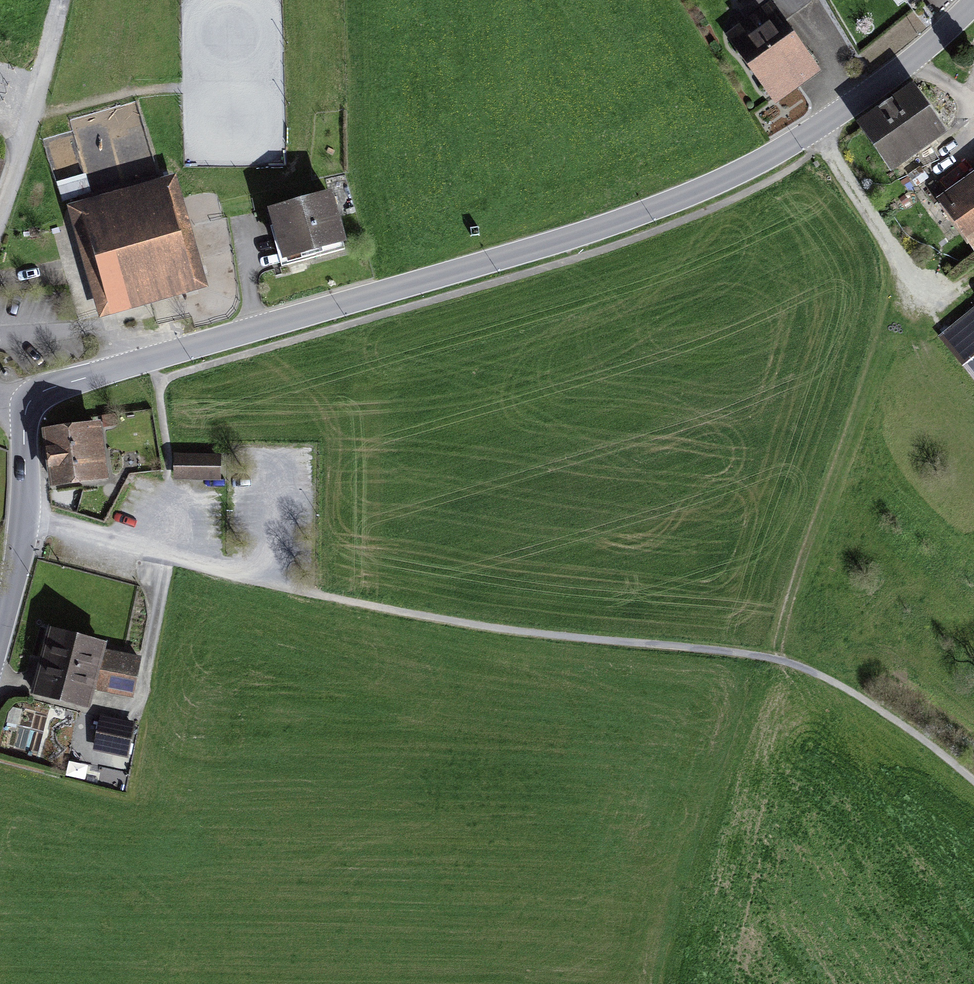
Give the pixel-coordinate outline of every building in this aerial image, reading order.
[(728,41),(773,110),(819,80),(782,23),(805,9),(799,0),(766,0),(740,17),(747,29),(728,41)] [(912,98),(858,136),(893,186),(947,148),(912,98)] [(179,170),(93,190),(88,172),(55,180),(88,314),(207,286),(179,170)] [(939,206),(973,256),(973,182),(939,206)] [(332,202),(267,220),(281,271),(346,253),(332,202)] [(937,343),(973,387),(973,312),(937,343)] [(99,429),(44,436),(51,490),(107,483),(99,429)] [(221,452),(175,452),(176,483),(221,483),(221,452)] [(103,652),(46,637),(28,703),(85,718),(103,652)] [(144,667),(112,661),(106,697),(137,703),(144,667)] [(137,731),(99,723),(92,757),(130,765),(137,731)]
